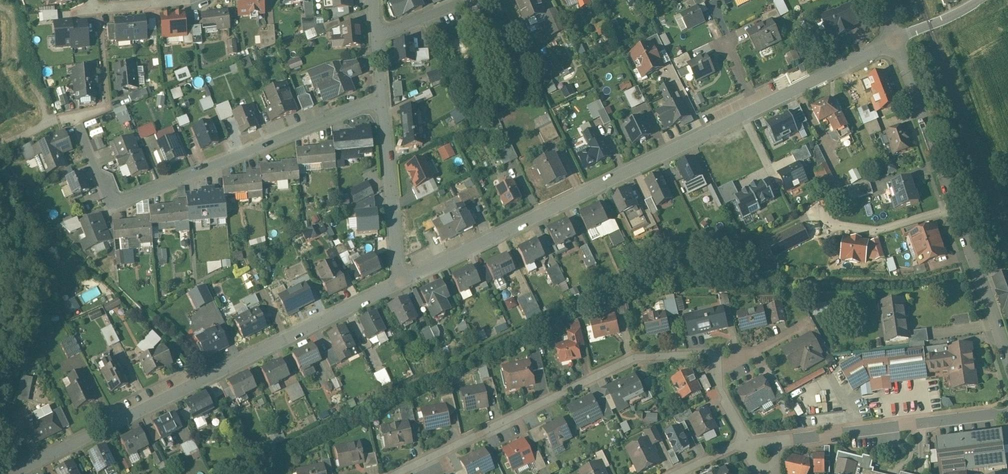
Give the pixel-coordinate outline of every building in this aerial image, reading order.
[(238,17),(263,15),(262,0),(236,0),(238,17)] [(311,0),(304,1),(306,20),(303,20),(304,34),(314,30),(316,29),(315,19),(314,19),(311,0)] [(323,11),(336,10),(335,0),(322,0),(323,11)] [(336,10),(351,9),(350,0),(335,0),(336,10)] [(425,0),(398,0),(382,7),(389,22),(427,6),(425,0)] [(526,23),(545,15),(539,0),(516,0),(526,23)] [(588,0),(578,0),(582,9),(590,5),(588,0)] [(694,2),(691,3),(694,9),(697,8),(705,4),(705,3),(703,0),(693,0),(694,2)] [(842,11),(835,14),(834,13),(822,17),(829,35),(837,32),(838,36),(847,33),(846,31),(846,30),(848,26),(856,23),(856,24),(857,24),(850,6),(841,10),(842,11)] [(694,9),(680,16),(688,31),(705,23),(697,8),(694,9)] [(776,10),(762,17),(766,25),(771,22),(771,23),(780,18),(776,10)] [(556,11),(545,15),(547,19),(545,20),(552,36),(566,30),(556,11)] [(56,12),(38,12),(39,22),(57,21),(56,12)] [(226,13),(201,16),(202,27),(216,25),(217,31),(228,30),(226,13)] [(183,15),(161,17),(163,39),(183,37),(185,37),(184,28),(183,15)] [(144,18),(135,19),(135,20),(129,20),(131,42),(146,41),(144,18)] [(122,20),(114,21),(116,42),(116,44),(131,42),(129,20),(122,21),(122,20)] [(316,29),(314,30),(316,37),(340,28),(340,27),(338,20),(316,29)] [(766,25),(747,34),(757,53),(780,41),(771,23),(771,22),(766,25)] [(70,23),(54,24),(56,48),(71,47),(72,47),(70,25),(70,23)] [(70,25),(72,47),(71,47),(72,49),(88,47),(85,23),(70,25)] [(358,25),(340,27),(340,28),(341,38),(342,48),(360,46),(358,25)] [(114,26),(107,26),(108,43),(116,42),(114,26)] [(200,26),(191,27),(192,39),(201,38),(200,26)] [(191,27),(184,28),(185,37),(183,37),(183,46),(192,45),(192,39),(191,27)] [(268,33),(261,34),(262,50),(269,47),(268,38),(268,33)] [(665,52),(657,36),(646,41),(649,46),(652,45),(657,56),(665,52)] [(341,38),(331,39),(332,49),(342,48),(341,38)] [(234,42),(227,43),(229,55),(236,54),(234,42)] [(412,43),(394,44),(396,64),(413,63),(412,52),(412,43)] [(649,46),(631,55),(639,70),(643,72),(646,77),(663,68),(657,56),(652,45),(649,46)] [(427,51),(412,52),(413,63),(428,62),(427,51)] [(686,54),(672,61),(676,69),(690,62),(686,54)] [(704,57),(687,66),(695,82),(712,74),(704,57)] [(248,58),(241,60),(243,68),(251,66),(248,58)] [(286,62),(289,71),(302,66),(299,58),(286,62)] [(135,65),(115,67),(117,91),(137,89),(135,65)] [(341,65),(325,71),(324,69),(307,76),(313,91),(317,90),(323,105),(352,93),(349,84),(348,84),(347,80),(359,75),(355,65),(347,66),(347,65),(342,67),(341,65)] [(93,69),(72,71),(75,95),(76,95),(77,102),(94,98),(94,93),(95,93),(95,85),(96,85),(95,77),(94,77),(93,69)] [(186,70),(175,75),(178,83),(190,79),(186,70)] [(426,74),(429,83),(440,79),(436,70),(426,74)] [(872,91),(889,84),(884,73),(861,82),(866,93),(872,91)] [(192,78),(196,90),(205,87),(201,75),(192,78)] [(552,80),(544,83),(547,94),(556,91),(552,80)] [(393,97),(401,96),(401,82),(392,83),(393,97)] [(284,84),(264,92),(271,109),(266,111),(271,123),(296,113),(284,84)] [(889,84),(872,91),(875,100),(872,101),(876,112),(897,104),(889,84)] [(211,85),(204,88),(208,96),(214,94),(211,85)] [(669,85),(660,89),(669,107),(678,102),(669,85)] [(630,109),(645,103),(638,86),(624,92),(630,109)] [(169,90),(171,100),(181,97),(179,88),(169,90)] [(145,90),(128,97),(130,103),(147,96),(145,90)] [(429,90),(414,96),(417,103),(432,98),(429,90)] [(699,94),(693,97),(697,105),(703,103),(699,94)] [(309,97),(305,95),(297,98),(302,112),(313,107),(309,97)] [(209,96),(198,100),(202,111),(213,107),(209,96)] [(94,98),(77,102),(77,109),(95,105),(94,98)] [(678,102),(669,107),(665,108),(666,109),(674,125),(674,126),(681,122),(689,118),(689,117),(681,101),(678,102)] [(830,101),(812,110),(819,124),(828,120),(835,133),(836,132),(847,127),(840,114),(842,113),(837,103),(832,106),(830,101)] [(225,103),(214,108),(220,123),(231,118),(225,103)] [(124,105),(112,110),(118,125),(130,121),(124,105)] [(251,107),(232,115),(240,135),(256,128),(251,114),(253,113),(251,107)] [(418,108),(400,110),(402,129),(420,127),(418,108)] [(454,124),(464,119),(459,109),(449,114),(454,124)] [(604,109),(598,112),(605,127),(611,124),(604,109)] [(666,109),(657,113),(665,129),(674,125),(666,109)] [(798,109),(787,114),(798,136),(804,132),(801,127),(806,125),(798,109)] [(874,113),(861,118),(864,126),(877,121),(874,113)] [(787,114),(766,125),(776,146),(798,136),(787,114)] [(646,117),(622,128),(626,138),(629,137),(633,145),(652,135),(647,126),(650,125),(646,117)] [(689,118),(681,122),(683,126),(692,122),(690,117),(689,117),(689,118)] [(877,121),(864,126),(870,136),(881,132),(877,121)] [(209,123),(193,130),(201,150),(218,144),(209,123)] [(552,124),(538,131),(545,145),(559,138),(552,124)] [(420,127),(402,129),(404,148),(422,146),(420,127)] [(847,127),(836,132),(840,140),(851,134),(847,127)] [(904,127),(886,134),(886,135),(890,146),(894,156),(912,149),(904,127)] [(171,128),(154,135),(158,144),(175,138),(171,128)] [(369,129),(356,130),(356,134),(332,136),(333,144),(334,153),(340,152),(357,150),(358,155),(359,155),(372,154),(369,129)] [(53,140),(37,147),(48,175),(66,168),(61,156),(60,156),(58,151),(69,147),(63,131),(51,136),(53,140)] [(600,142),(594,131),(584,136),(593,153),(580,160),(585,169),(598,163),(598,164),(611,158),(603,141),(600,142)] [(886,135),(881,137),(880,139),(883,147),(885,148),(890,146),(886,135)] [(90,141),(94,151),(103,147),(99,137),(90,141)] [(158,144),(157,145),(160,152),(162,151),(167,164),(184,157),(176,137),(175,138),(158,144)] [(126,140),(110,147),(113,154),(129,147),(126,140)] [(509,142),(494,150),(502,166),(517,159),(509,142)] [(448,143),(436,150),(442,162),(454,155),(448,143)] [(320,149),(295,151),(296,162),(297,168),(321,166),(321,170),(335,169),(334,153),(333,144),(319,145),(320,149)] [(129,147),(113,154),(116,162),(125,158),(126,158),(132,155),(129,147)] [(812,158),(806,147),(792,154),(797,165),(798,164),(801,170),(807,167),(804,162),(812,158)] [(357,150),(340,152),(341,159),(359,157),(359,155),(358,155),(357,150)] [(139,152),(132,155),(126,158),(125,158),(128,164),(126,165),(126,166),(131,179),(147,172),(139,152)] [(555,156),(536,165),(547,188),(566,179),(555,156)] [(125,158),(116,162),(119,169),(126,166),(126,165),(128,164),(125,158)] [(702,177),(694,159),(678,167),(687,184),(701,177),(702,177)] [(423,160),(406,168),(415,188),(428,182),(432,180),(423,160)] [(282,166),(267,167),(267,165),(259,166),(260,174),(261,186),(287,183),(287,187),(299,186),(297,168),(296,162),(282,164),(282,166)] [(797,165),(778,174),(787,192),(807,182),(801,170),(798,164),(797,165)] [(825,164),(814,169),(823,188),(826,186),(827,187),(828,186),(828,185),(834,182),(825,164)] [(850,169),(853,181),(860,180),(861,182),(867,180),(863,166),(850,169)] [(71,171),(59,176),(62,183),(66,181),(74,178),(71,171)] [(246,178),(222,180),(223,191),(224,197),(247,195),(248,200),(262,199),(261,186),(260,174),(246,175),(246,178)] [(74,178),(66,181),(72,196),(79,193),(80,195),(88,192),(82,175),(74,178)] [(660,175),(646,182),(657,206),(667,202),(663,194),(668,191),(660,175)] [(687,184),(683,186),(688,196),(700,190),(698,187),(705,184),(701,177),(687,184)] [(910,179),(892,185),(897,200),(891,201),(894,211),(918,204),(915,195),(913,195),(909,181),(911,180),(910,179)] [(750,190),(759,208),(775,200),(771,192),(769,193),(763,181),(749,188),(750,190)] [(869,181),(847,187),(851,200),(872,193),(869,181)] [(428,182),(415,188),(411,189),(417,201),(433,194),(428,182)] [(479,198),(474,187),(473,187),(471,182),(465,186),(467,190),(467,191),(472,201),(479,198)] [(735,198),(739,196),(733,183),(719,190),(726,206),(736,201),(735,198)] [(366,184),(350,192),(356,204),(372,196),(366,184)] [(511,184),(495,191),(504,209),(520,201),(511,184)] [(723,201),(715,185),(708,189),(716,204),(723,201)] [(224,197),(223,191),(215,192),(214,187),(201,188),(202,193),(186,195),(186,202),(188,224),(226,220),(224,197)] [(629,190),(613,198),(622,216),(623,215),(638,208),(629,190)] [(738,210),(743,220),(760,211),(759,208),(750,190),(739,196),(735,198),(736,201),(740,209),(738,210)] [(467,191),(457,195),(463,206),(472,201),(467,191)] [(668,191),(663,194),(667,202),(672,199),(668,191)] [(340,196),(341,205),(349,203),(348,194),(340,196)] [(356,206),(357,213),(375,212),(374,197),(356,206)] [(651,199),(645,202),(649,211),(651,216),(658,212),(651,199)] [(186,202),(173,203),(173,207),(149,209),(150,217),(151,226),(174,223),(175,231),(180,230),(180,233),(189,232),(188,224),(186,202)] [(460,207),(436,219),(439,226),(434,229),(441,244),(457,236),(473,229),(466,216),(465,217),(460,207)] [(600,207),(580,216),(588,232),(596,229),(595,227),(607,221),(600,207)] [(638,208),(623,215),(632,234),(642,229),(649,226),(643,214),(641,210),(639,211),(638,208)] [(651,216),(649,211),(643,214),(649,226),(642,229),(644,233),(657,227),(651,216)] [(357,213),(355,213),(357,235),(378,233),(376,212),(375,212),(357,213)] [(99,216),(81,223),(88,240),(81,243),(84,252),(109,242),(106,233),(99,216)] [(136,222),(112,224),(113,230),(114,243),(114,241),(127,240),(138,239),(138,244),(139,244),(152,242),(151,226),(150,217),(136,218),(136,222)] [(568,222),(548,232),(556,247),(556,248),(564,244),(563,243),(575,237),(568,222)] [(309,232),(300,235),(302,241),(325,233),(322,224),(316,226),(315,224),(307,227),(309,232)] [(918,225),(901,230),(904,238),(910,235),(913,234),(921,231),(918,225)] [(803,226),(767,244),(773,257),(809,239),(803,226)] [(921,231),(913,234),(910,235),(915,249),(940,240),(939,237),(937,237),(933,227),(921,231)] [(113,230),(106,233),(109,242),(110,245),(114,243),(113,230)] [(619,231),(608,236),(613,246),(624,241),(619,231)] [(408,233),(411,244),(418,242),(415,232),(408,233)] [(870,241),(844,237),(841,262),(865,264),(883,259),(877,239),(870,241)] [(138,239),(127,240),(129,250),(139,249),(139,244),(138,244),(138,239)] [(940,240),(915,249),(918,257),(917,259),(919,265),(945,256),(940,240)] [(537,241),(518,251),(526,267),(534,263),(533,262),(544,256),(537,241)] [(346,244),(335,249),(338,256),(338,257),(350,251),(346,244)] [(564,244),(556,248),(556,247),(554,248),(557,256),(567,251),(564,244)] [(888,245),(882,247),(885,259),(892,256),(888,245)] [(587,246),(580,249),(585,259),(592,256),(587,246)] [(157,262),(167,262),(166,248),(157,249),(157,262)] [(338,256),(330,260),(332,264),(333,264),(338,274),(339,276),(346,273),(338,257),(338,256)] [(372,256),(354,265),(362,281),(379,272),(372,256)] [(892,256),(885,259),(889,272),(896,270),(892,256)] [(505,257),(486,267),(494,283),(502,279),(502,278),(513,272),(505,257)] [(250,258),(244,261),(247,266),(252,264),(250,258)] [(301,263),(285,271),(287,275),(287,274),(289,270),(291,269),(296,280),(307,274),(301,263)] [(332,264),(316,272),(321,282),(338,274),(333,264),(332,264)] [(557,266),(546,272),(551,281),(562,276),(557,266)] [(471,269),(452,279),(460,295),(468,291),(467,289),(479,284),(471,269)] [(321,282),(328,297),(345,289),(339,276),(338,274),(321,282)] [(994,280),(998,292),(996,293),(998,297),(998,298),(1001,304),(1000,305),(1001,305),(1003,310),(1004,309),(1007,318),(1007,274),(994,280)] [(440,307),(437,308),(436,305),(447,299),(440,284),(420,294),(420,295),(425,304),(433,321),(434,320),(437,321),(442,319),(443,316),(444,316),(440,307)] [(204,287),(189,294),(196,308),(211,301),(204,287)] [(304,287),(279,299),(288,317),(297,313),(295,310),(312,302),(304,287)] [(531,294),(517,301),(524,316),(538,309),(531,294)] [(254,295),(243,301),(246,309),(258,303),(254,295)] [(420,295),(415,297),(420,307),(425,304),(420,295)] [(513,297),(504,300),(507,309),(516,306),(513,297)] [(727,297),(719,297),(721,309),(722,309),(724,316),(732,314),(727,297)] [(405,300),(388,308),(392,317),(394,316),(400,329),(415,322),(405,300)] [(675,301),(663,304),(665,314),(666,318),(678,315),(675,301)] [(904,301),(884,304),(885,312),(881,312),(885,342),(908,339),(909,339),(909,338),(904,301)] [(622,303),(617,305),(619,316),(625,315),(622,303)] [(209,304),(188,314),(195,329),(216,320),(209,304)] [(780,304),(769,307),(773,324),(785,322),(780,304)] [(825,306),(816,308),(817,315),(826,313),(825,306)] [(99,309),(89,313),(92,319),(102,314),(99,309)] [(721,309),(711,311),(711,313),(686,318),(690,335),(727,327),(724,316),(722,309),(721,309)] [(762,309),(738,315),(742,332),(766,326),(762,309)] [(257,310),(234,321),(243,339),(266,328),(257,310)] [(374,314),(359,322),(365,334),(364,334),(368,343),(384,335),(374,314)] [(665,314),(644,319),(648,337),(669,331),(666,318),(665,314)] [(615,316),(591,322),(593,334),(603,332),(604,337),(619,334),(615,316)] [(107,346),(118,341),(110,323),(99,328),(107,346)] [(429,328),(417,334),(422,345),(434,339),(429,328)] [(218,329),(197,340),(205,358),(227,347),(218,329)] [(483,329),(475,333),(478,340),(486,337),(483,329)] [(343,330),(328,337),(334,349),(333,350),(340,364),(348,360),(345,353),(353,350),(343,330)] [(581,330),(570,332),(572,343),(576,342),(576,343),(583,342),(581,330)] [(926,330),(913,332),(914,337),(909,338),(909,339),(908,339),(909,345),(922,343),(928,342),(926,330)] [(39,331),(38,340),(48,341),(49,333),(39,331)] [(158,343),(149,334),(141,342),(145,346),(148,343),(153,348),(158,343)] [(811,337),(792,348),(791,347),(783,351),(793,369),(806,362),(808,367),(821,360),(815,350),(818,349),(811,337)] [(74,338),(60,344),(67,359),(81,352),(74,338)] [(572,343),(557,347),(558,353),(557,356),(558,359),(560,360),(560,363),(580,359),(576,343),(576,342),(572,343)] [(922,343),(909,345),(910,352),(923,350),(922,343)] [(312,347),(293,357),(304,380),(315,374),(311,367),(320,362),(312,347)] [(971,347),(947,350),(948,354),(950,370),(952,383),(961,382),(962,388),(976,386),(971,347)] [(167,355),(165,356),(158,350),(155,352),(163,368),(171,364),(167,355)] [(333,350),(323,355),(330,368),(340,364),(333,350)] [(910,352),(909,352),(887,355),(890,379),(890,380),(927,375),(927,374),(926,374),(924,358),(923,350),(910,352)] [(155,352),(139,359),(147,376),(163,368),(155,352)] [(539,354),(526,357),(527,363),(528,363),(530,373),(543,370),(539,354)] [(924,358),(926,374),(927,374),(950,370),(948,354),(924,358)] [(887,355),(861,358),(841,370),(853,391),(861,387),(870,381),(870,382),(890,379),(887,355)] [(114,366),(111,359),(108,360),(101,364),(105,370),(101,372),(111,393),(128,385),(117,364),(114,366)] [(108,360),(98,365),(101,372),(105,370),(101,364),(108,360)] [(281,363),(261,372),(269,389),(277,385),(276,383),(288,377),(281,363)] [(527,363),(502,369),(507,388),(519,386),(519,388),(533,385),(530,373),(528,363),(527,363)] [(479,379),(487,377),(485,366),(477,368),(479,379)] [(822,368),(783,389),(786,394),(825,373),(822,368)] [(385,370),(374,376),(379,385),(389,380),(385,370)] [(690,372),(673,380),(677,388),(676,390),(678,391),(683,401),(692,396),(691,394),(699,390),(690,372)] [(79,373),(69,378),(74,387),(67,391),(76,410),(94,401),(87,386),(85,387),(79,373)] [(248,375),(228,384),(229,387),(235,400),(244,396),(243,395),(255,389),(248,375)] [(32,378),(21,376),(16,400),(28,402),(32,378)] [(616,385),(602,392),(605,398),(611,412),(617,409),(617,410),(620,411),(628,407),(629,403),(644,396),(634,376),(621,383),(618,382),(616,385)] [(761,378),(740,391),(752,412),(770,401),(769,399),(772,397),(767,387),(761,378)] [(491,379),(480,382),(481,388),(482,388),(485,400),(496,396),(491,379)] [(786,397),(777,381),(767,387),(772,397),(769,399),(770,401),(772,405),(786,397)] [(870,381),(861,387),(862,396),(872,395),(870,382),(870,381)] [(304,396),(298,384),(291,387),(298,400),(304,396)] [(235,400),(229,387),(222,391),(228,403),(235,400)] [(291,387),(285,390),(292,403),(298,400),(291,387)] [(481,388),(465,392),(466,399),(462,400),(465,412),(486,407),(485,400),(482,388),(481,388)] [(205,396),(185,406),(187,410),(193,421),(201,418),(200,416),(201,416),(212,411),(205,396)] [(452,397),(441,399),(442,407),(444,415),(445,414),(455,412),(452,397)] [(591,398),(569,408),(579,428),(589,423),(587,420),(593,418),(595,421),(600,418),(601,417),(594,403),(591,398)] [(605,398),(594,403),(601,417),(600,418),(602,421),(613,416),(611,412),(605,398)] [(798,403),(792,406),(795,411),(781,417),(785,426),(798,419),(797,416),(803,413),(798,403)] [(780,407),(783,413),(789,410),(785,404),(780,407)] [(410,406),(398,412),(401,423),(413,420),(410,406)] [(442,407),(421,412),(426,432),(448,427),(445,414),(444,415),(442,407)] [(60,409),(51,413),(52,417),(53,417),(60,431),(69,427),(60,409)] [(187,410),(180,413),(185,425),(193,421),(187,410)] [(674,418),(677,423),(680,425),(681,425),(685,423),(690,420),(694,418),(690,410),(674,418)] [(690,420),(699,438),(717,429),(708,411),(694,418),(690,420)] [(646,413),(646,422),(657,421),(657,412),(646,413)] [(173,416),(154,425),(162,441),(170,438),(169,436),(180,430),(173,416)] [(206,426),(201,416),(200,416),(201,418),(193,421),(198,430),(206,426)] [(37,424),(33,417),(23,421),(34,444),(60,431),(53,417),(52,417),(37,424)] [(561,421),(553,425),(553,426),(553,427),(552,427),(551,428),(550,428),(548,429),(547,429),(546,428),(545,427),(544,426),(544,425),(541,427),(546,438),(552,448),(570,439),(561,421)] [(680,425),(680,427),(683,433),(688,430),(685,423),(681,425),(680,425)] [(406,425),(384,430),(386,442),(388,441),(390,450),(410,445),(406,425)] [(541,427),(528,433),(534,444),(546,438),(541,427)] [(655,427),(643,432),(647,440),(648,439),(651,447),(662,442),(655,427)] [(683,433),(680,427),(665,434),(673,451),(675,455),(684,451),(685,452),(690,450),(689,448),(690,447),(683,433)] [(140,432),(120,442),(128,458),(137,454),(136,452),(148,446),(140,432)] [(283,432),(269,436),(272,444),(285,439),(283,432)] [(936,441),(940,473),(971,473),(973,473),(977,473),(978,473),(982,473),(983,473),(984,473),(984,472),(1001,470),(1007,469),(1007,468),(1006,468),(1006,463),(1006,462),(1005,456),(1005,455),(1004,447),(1004,446),(1003,446),(1003,440),(1003,439),(1002,433),(1002,432),(936,441)] [(647,440),(627,449),(638,473),(659,464),(651,447),(648,439),(647,440)] [(193,441),(180,447),(186,459),(199,452),(193,441)] [(523,442),(515,446),(516,447),(503,453),(512,471),(513,470),(513,469),(524,463),(524,464),(531,461),(532,461),(530,457),(523,442)] [(359,444),(335,450),(337,461),(340,460),(342,468),(363,464),(363,463),(362,457),(359,444)] [(89,455),(95,467),(94,467),(97,473),(100,473),(113,467),(104,448),(89,455)] [(471,456),(471,457),(468,458),(467,458),(460,462),(464,471),(466,473),(483,473),(493,469),(483,450),(471,456)] [(602,452),(596,455),(600,463),(604,470),(610,467),(602,452)] [(158,453),(151,456),(156,466),(163,463),(158,453)] [(546,468),(538,453),(530,457),(532,461),(531,461),(537,473),(546,468)] [(873,473),(874,470),(871,469),(873,459),(863,456),(862,459),(838,453),(836,462),(839,463),(836,473),(875,473),(873,473)] [(374,454),(362,457),(363,463),(363,464),(364,469),(377,466),(374,454)] [(814,456),(814,455),(804,457),(803,459),(808,460),(808,461),(808,467),(815,467),(814,473),(824,473),(824,456),(814,456)] [(85,459),(80,461),(85,472),(90,469),(85,459)] [(801,459),(800,461),(792,459),(788,467),(788,473),(807,473),(808,472),(808,467),(808,461),(808,460),(803,459),(801,459)] [(321,463),(322,467),(323,473),(332,473),(329,461),(321,463)] [(579,473),(580,473),(605,473),(604,470),(600,463),(579,473)] [(70,464),(56,471),(57,473),(76,473),(70,464)]
